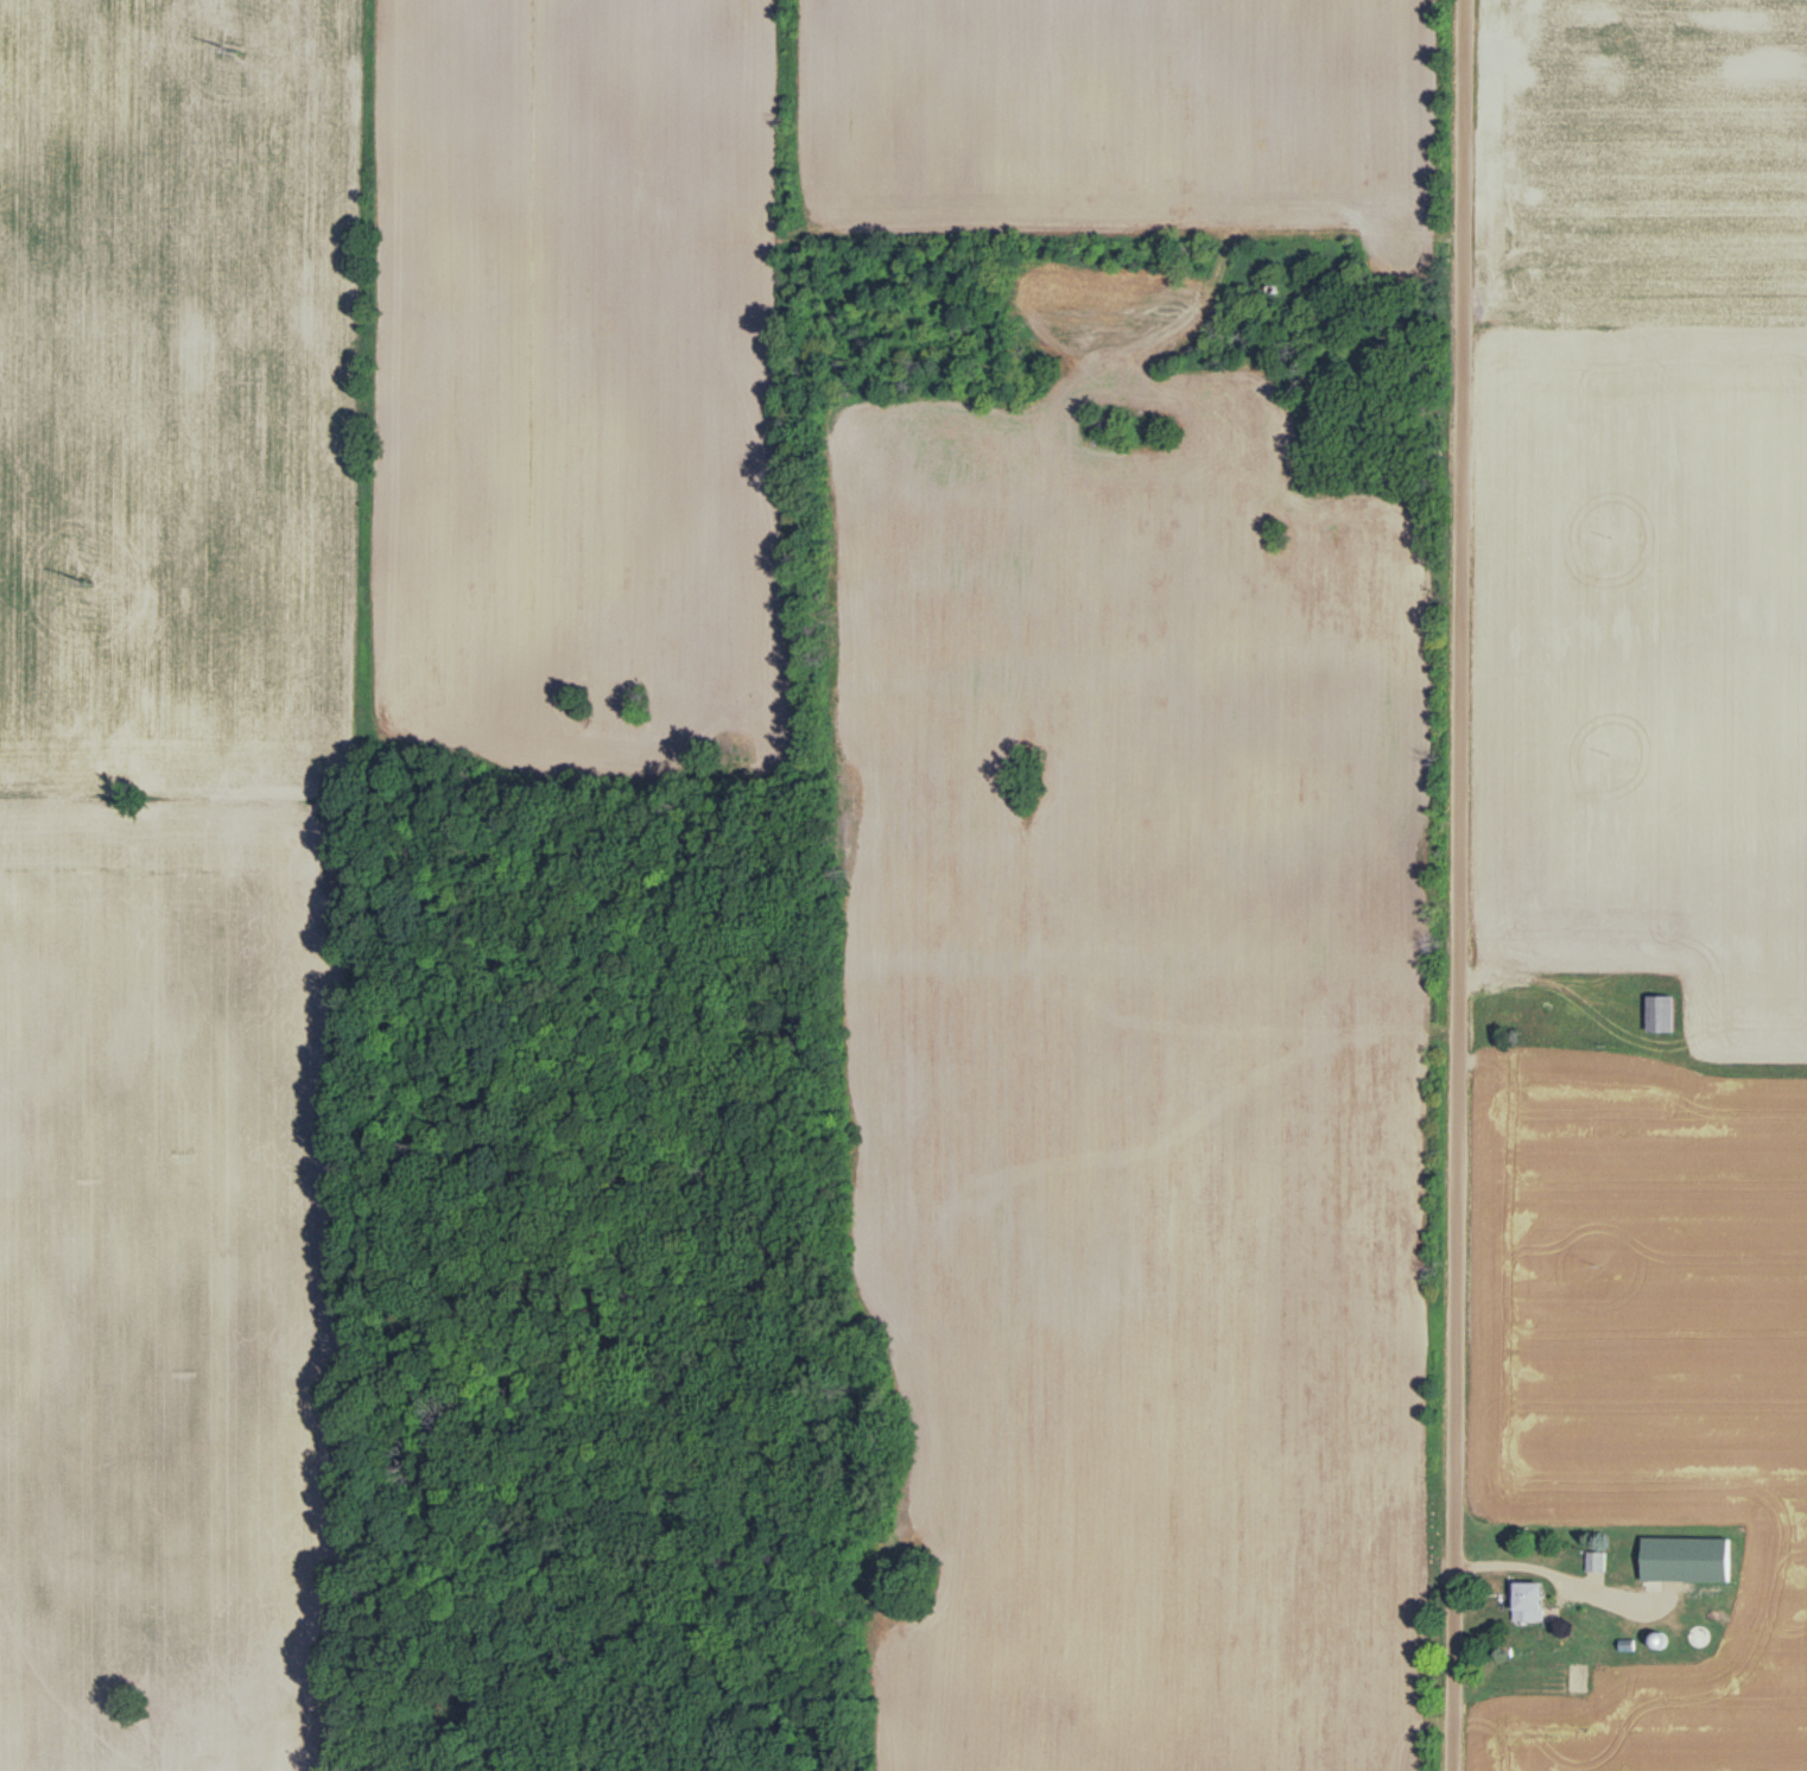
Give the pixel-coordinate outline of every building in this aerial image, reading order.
[(1644,1035),(1672,1035),(1672,999),(1644,999),(1644,1035)] [(1729,1541),(1640,1541),(1640,1585),(1729,1585),(1729,1541)] [(1540,1626),(1540,1587),(1510,1587),(1510,1626),(1540,1626)]
